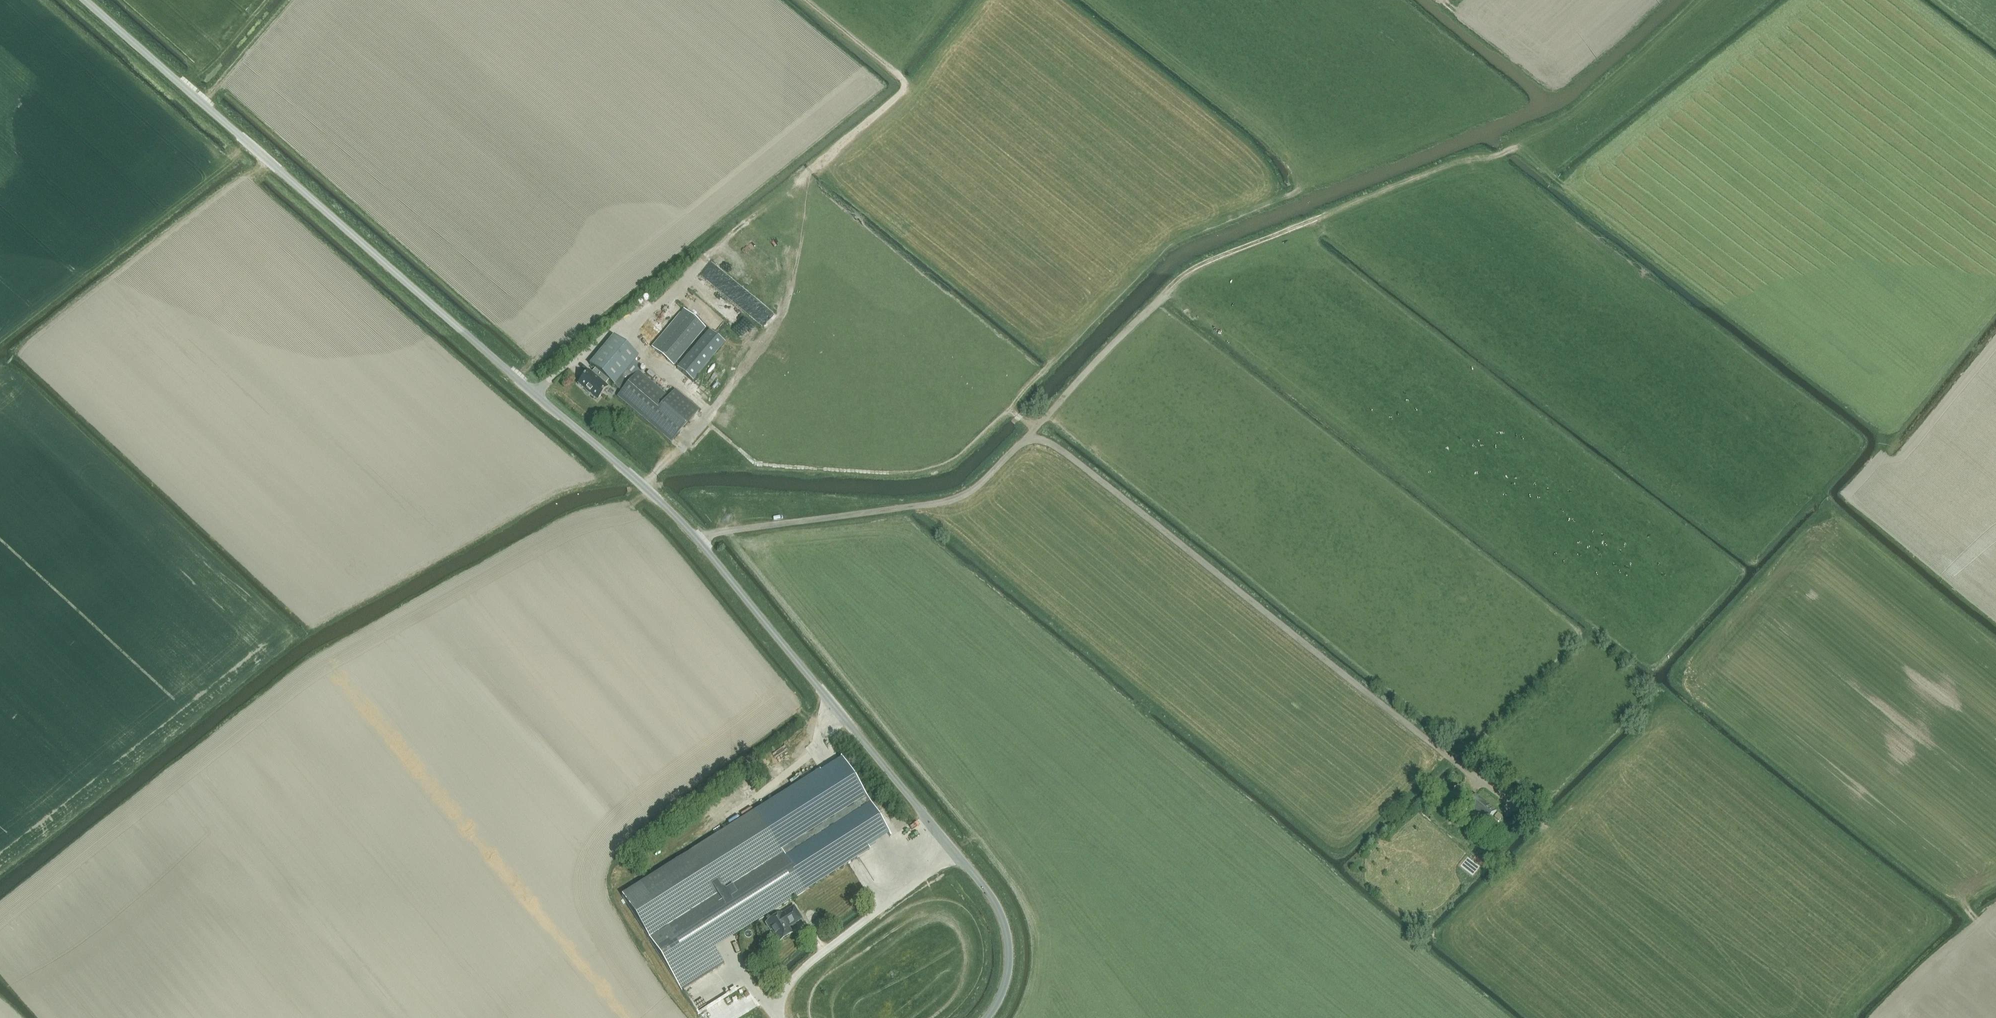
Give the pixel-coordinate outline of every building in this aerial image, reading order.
[(673,365),(700,334),(681,318),(654,350),(673,365)] [(677,369),(691,380),(693,382),(725,344),(709,330),(677,369)] [(675,390),(669,398),(638,372),(642,368),(634,361),(638,357),(614,337),(590,365),(595,369),(592,373),(589,370),(577,384),(597,401),(609,388),(606,385),(609,381),(621,392),(617,396),(648,422),(672,443),(699,411),(675,390)] [(714,948),(783,904),(869,850),(868,848),(889,835),(840,758),(755,811),(622,895),(679,986),(721,960),(714,948)] [(1468,795),(1469,795),(1458,786),(1451,795),(1461,804),(1462,803),(1468,808),(1467,808),(1466,808),(1487,824),(1486,824),(1496,812),(1497,812),(1476,796),(1477,796),(1474,800),(1468,795)] [(1498,813),(1494,817),(1499,821),(1502,817),(1498,813)] [(736,815),(727,821),(730,826),(739,820),(736,815)] [(792,934),(788,928),(801,919),(793,907),(781,914),(766,923),(770,931),(772,930),(779,942),(792,934)]
